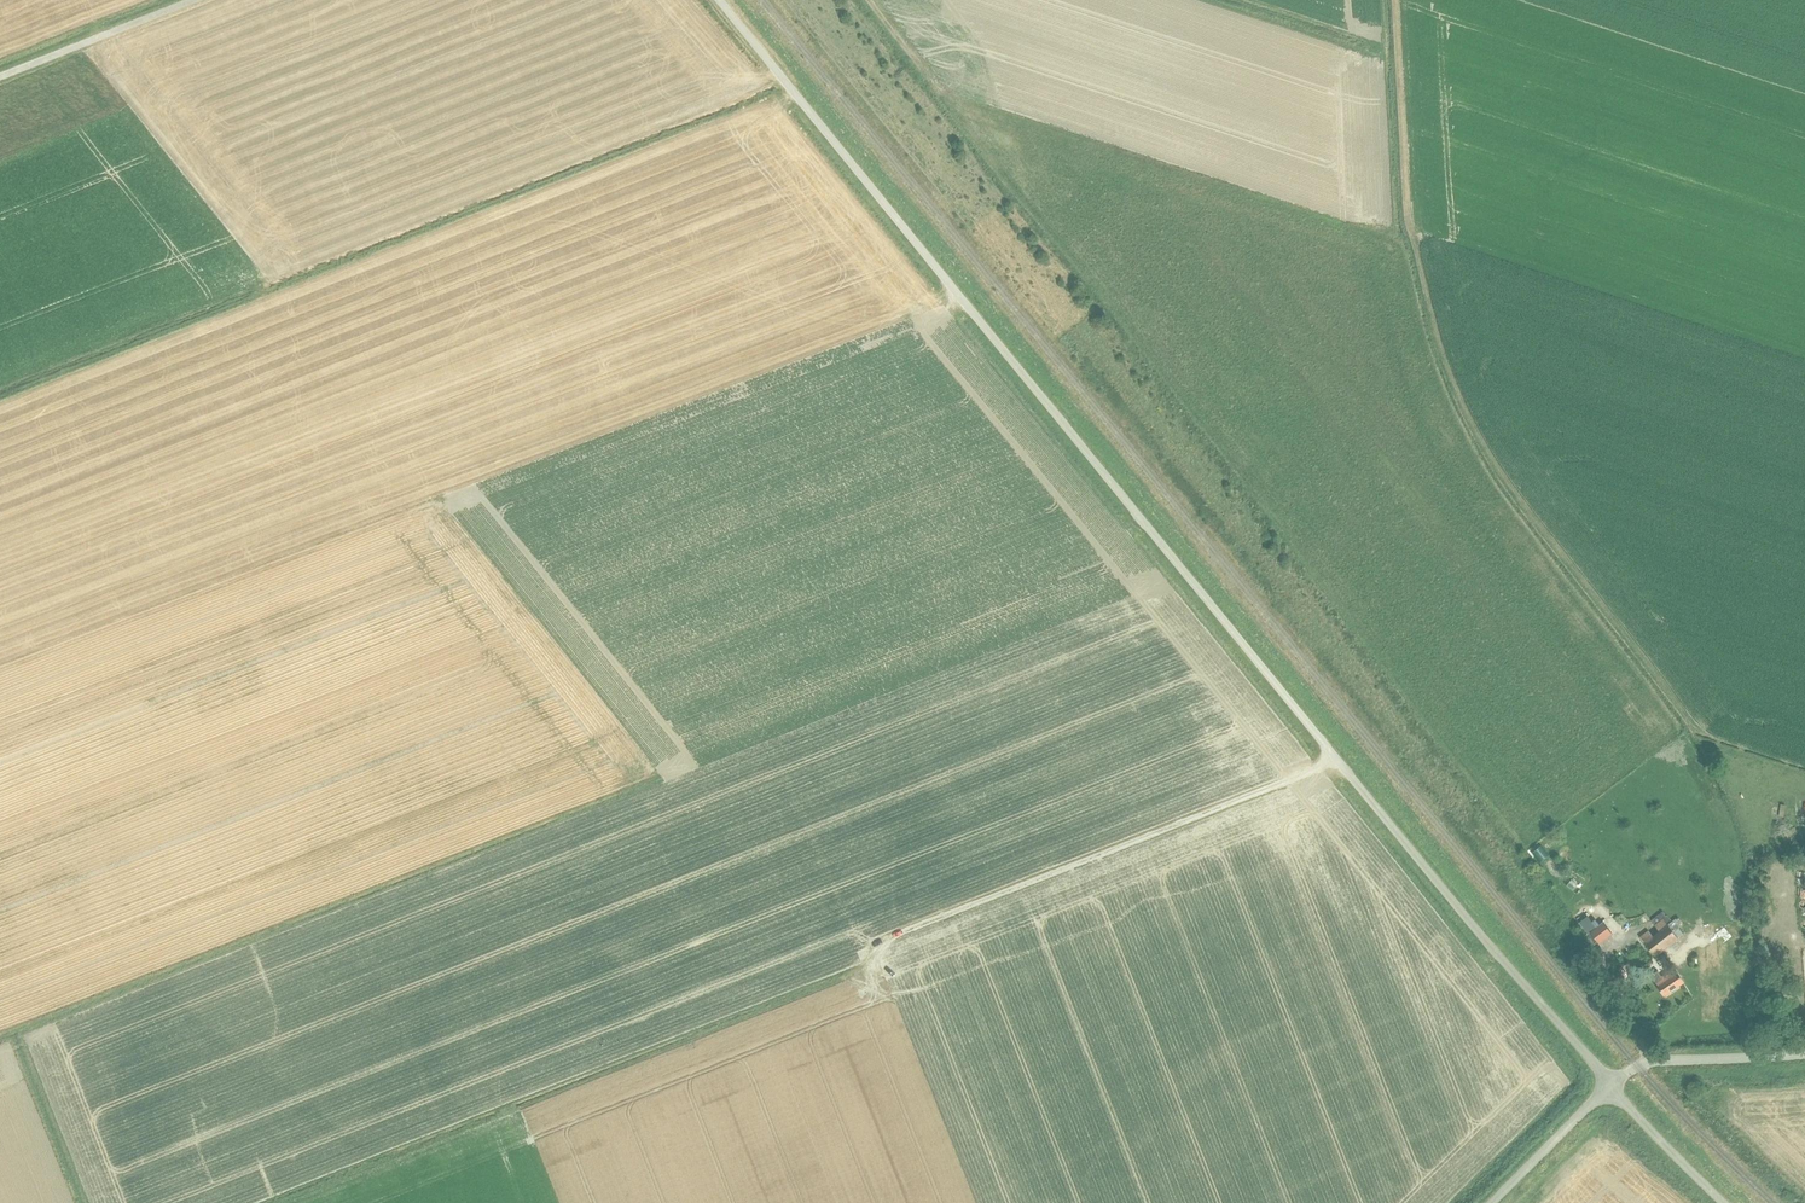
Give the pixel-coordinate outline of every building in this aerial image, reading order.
[(1540,845),(1534,850),(1543,860),(1548,855),(1540,845)] [(1683,935),(1679,928),(1685,924),(1680,917),(1674,921),(1668,914),(1667,915),(1663,911),(1652,920),(1660,931),(1653,936),(1649,931),(1640,937),(1655,957),(1683,935)] [(1591,932),(1601,924),(1591,912),(1581,921),(1591,932)] [(1594,931),(1604,942),(1616,931),(1606,920),(1594,931)] [(1652,976),(1653,979),(1664,996),(1683,983),(1674,968),(1663,976),(1659,971),(1652,976)]
